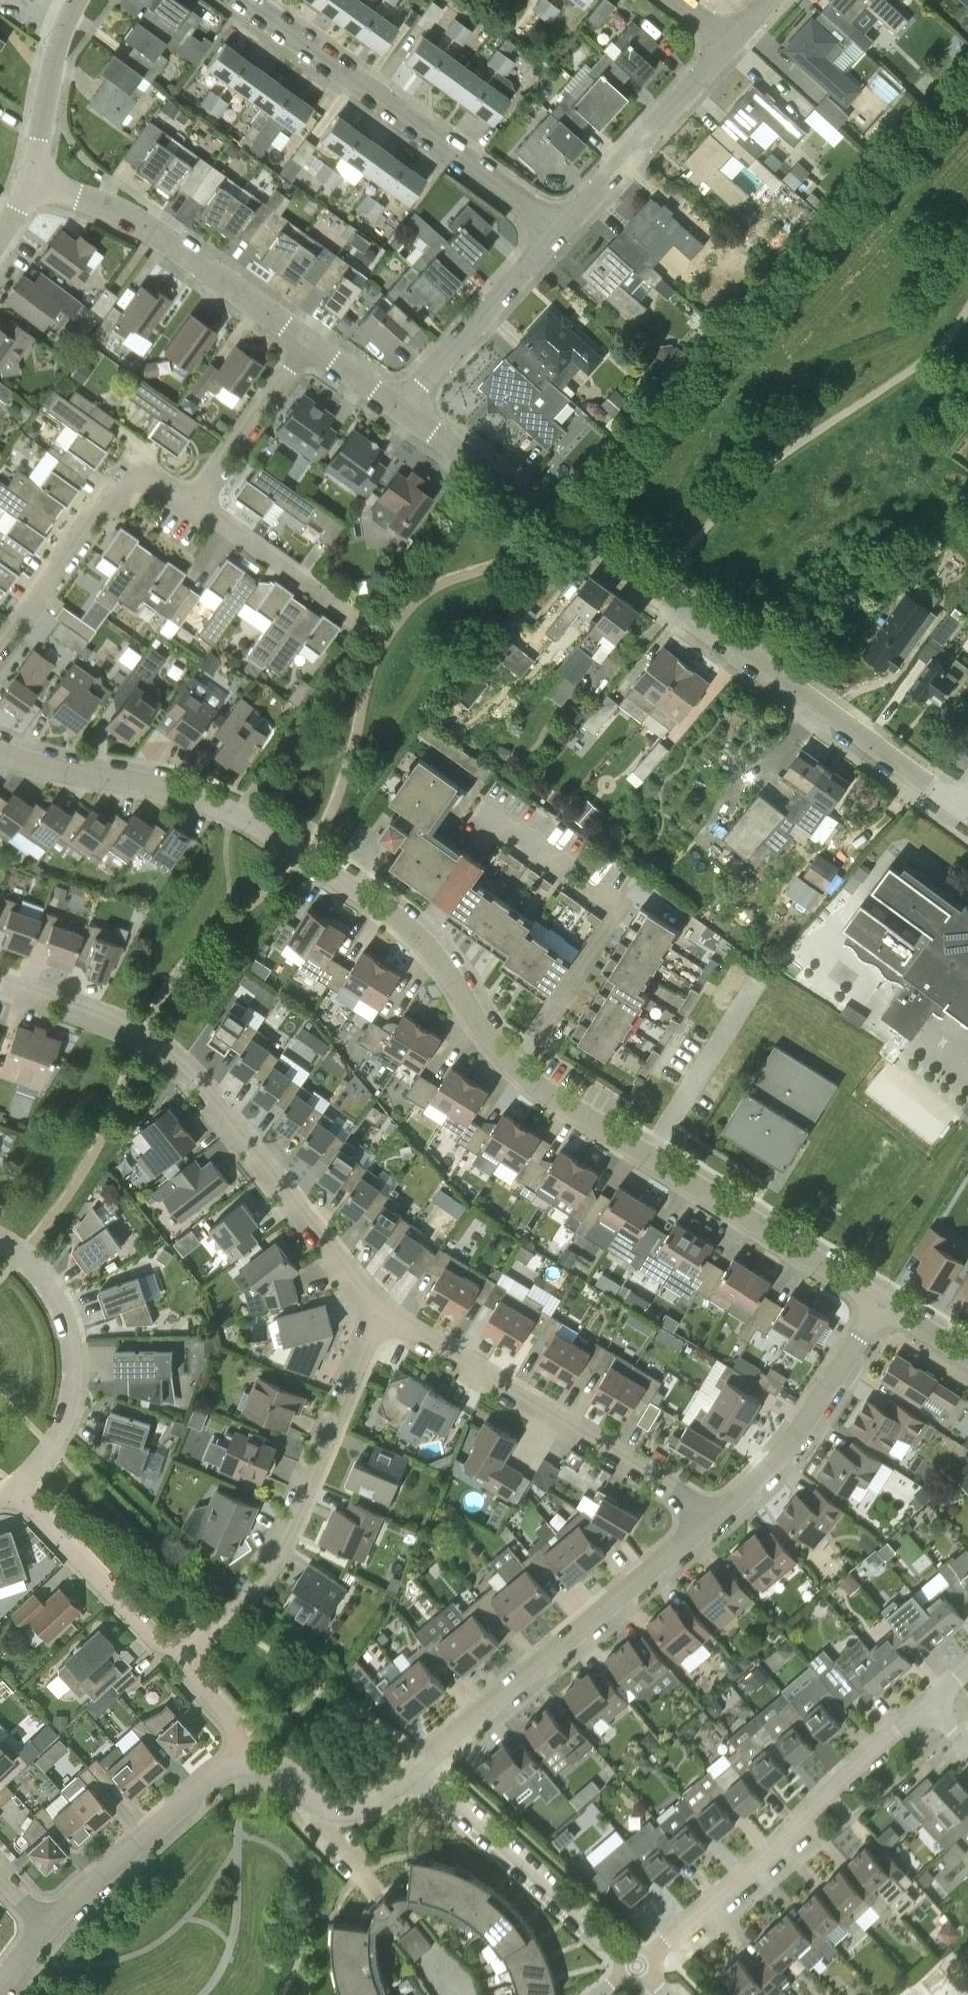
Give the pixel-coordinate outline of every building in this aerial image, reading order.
[(147,6),(158,14),(147,29),(166,42),(174,49),(196,65),(212,42),(203,35),(200,40),(198,44),(188,37),(190,33),(198,22),(187,15),(191,10),(177,0),(151,0),(147,6)] [(314,5),(324,12),(335,20),(350,0),(317,0),(314,5)] [(335,20),(347,29),(357,36),(375,11),(360,0),(350,0),(335,20)] [(532,10),(541,17),(551,3),(547,0),(539,0),(532,10)] [(586,18),(597,28),(615,6),(607,0),(601,0),(586,18)] [(850,38),(851,37),(863,48),(873,37),(864,30),(862,32),(852,23),(867,7),(896,35),(909,20),(887,0),(831,0),(830,1),(834,5),(825,15),(850,38)] [(431,1),(416,22),(427,30),(442,9),(441,8),(431,1)] [(551,3),(541,17),(549,23),(560,10),(551,3)] [(375,11),(357,36),(367,43),(378,51),(380,53),(398,27),(375,11)] [(842,46),(850,38),(825,15),(817,24),(813,20),(786,49),(797,59),(794,62),(803,70),(806,67),(823,83),(820,86),(829,94),(832,91),(846,104),(859,90),(831,64),(845,48),(842,46)] [(453,19),(443,33),(453,39),(463,25),(453,19)] [(134,47),(123,62),(142,76),(150,82),(167,59),(158,53),(166,42),(147,29),(136,21),(123,39),(134,47)] [(620,50),(612,60),(629,75),(639,84),(654,68),(644,59),(658,44),(633,21),(613,43),(620,50)] [(463,25),(453,39),(461,45),(471,31),(463,25)] [(422,34),(403,61),(416,70),(425,77),(444,51),(422,34)] [(224,43),(205,69),(227,85),(247,59),(237,52),(224,43)] [(497,50),(487,64),(496,70),(506,57),(497,50)] [(444,51),(425,77),(435,84),(447,92),(466,66),(444,51)] [(590,68),(576,83),(611,115),(626,98),(616,89),(629,75),(612,60),(604,53),(590,68)] [(110,80),(91,107),(119,127),(127,115),(143,92),(134,86),(142,76),(123,62),(112,55),(99,73),(106,78),(110,80)] [(506,57),(496,70),(504,76),(514,63),(506,57)] [(247,59),(227,85),(249,101),(268,74),(256,66),(247,59)] [(466,66),(447,92),(459,101),(468,108),(487,82),(466,66)] [(261,110),(237,143),(246,150),(290,90),(280,83),(268,74),(249,101),(261,110)] [(487,82),(468,108),(478,115),(491,124),(510,98),(509,98),(487,82)] [(569,91),(550,112),(575,134),(587,121),(597,130),(611,115),(576,83),(569,91)] [(722,128),(757,157),(765,149),(748,133),(762,118),(794,147),(807,132),(774,102),(776,99),(768,91),(765,94),(754,85),(727,114),(731,118),(722,128)] [(158,89),(155,94),(163,100),(166,95),(158,89)] [(209,90),(199,104),(209,111),(219,97),(209,90)] [(290,90),(246,150),(259,159),(270,143),(279,130),(283,125),(293,133),(312,106),(299,97),(290,90)] [(838,129),(849,116),(827,95),(815,108),(838,129)] [(219,97),(209,111),(218,118),(228,104),(219,97)] [(169,101),(164,108),(174,115),(179,108),(169,101)] [(522,143),(514,152),(539,174),(547,165),(560,151),(570,160),(583,145),(585,143),(575,134),(550,112),(542,121),(522,143)] [(338,115),(318,142),(341,158),(360,131),(350,124),(338,115)] [(149,121),(127,151),(141,162),(137,167),(135,171),(152,183),(181,144),(149,121)] [(787,185),(757,157),(756,158),(722,128),(715,136),(710,132),(684,162),(694,171),(691,174),(701,183),(704,180),(737,210),(749,196),(773,217),(784,204),(776,197),(787,185)] [(360,131),(341,158),(362,174),(382,147),(370,138),(360,131)] [(305,138),(290,158),(302,166),(311,154),(316,147),(305,139),(305,138)] [(230,141),(224,150),(235,158),(241,148),(230,141)] [(181,144),(152,183),(170,196),(176,187),(189,196),(211,166),(181,144)] [(382,147),(362,174),(384,189),(403,163),(393,156),(382,147)] [(290,158),(279,174),(290,182),(302,166),(290,158)] [(809,172),(798,162),(784,178),(795,188),(809,172)] [(403,163),(384,189),(406,206),(426,179),(413,170),(403,163)] [(315,176),(314,177),(323,184),(332,170),(323,164),(315,176)] [(211,166),(189,196),(203,206),(197,215),(214,227),(236,197),(226,190),(232,181),(211,166)] [(332,170),(323,184),(332,190),(342,177),(332,170)] [(236,197),(214,227),(232,240),(232,239),(238,231),(252,241),(273,210),(285,194),(276,188),(265,204),(252,195),(246,204),(236,197)] [(366,194),(356,208),(366,215),(376,201),(366,194)] [(620,240),(645,262),(655,252),(648,246),(661,232),(692,259),(705,245),(704,244),(712,236),(697,223),(689,231),(671,215),(674,212),(664,203),(662,206),(652,197),(625,227),(629,230),(620,240)] [(376,201),(366,215),(375,221),(385,207),(376,201)] [(447,241),(446,242),(464,258),(474,267),(489,251),(478,241),(492,227),(467,204),(447,226),(455,233),(448,241),(447,241)] [(273,210),(252,241),(266,251),(260,259),(259,260),(276,272),(304,233),(279,214),(273,210)] [(413,213),(406,223),(429,245),(411,265),(447,297),(461,281),(451,272),(463,259),(464,258),(446,242),(447,241),(415,211),(413,213)] [(348,223),(340,235),(348,240),(354,230),(355,229),(356,228),(348,223)] [(75,242),(61,231),(40,258),(77,286),(87,273),(79,267),(94,248),(79,236),(75,242)] [(349,242),(363,252),(370,242),(357,232),(349,242)] [(304,233),(276,272),(277,272),(294,284),(300,275),(301,276),(313,285),(335,255),(304,233)] [(664,280),(645,262),(620,240),(612,249),(608,245),(581,274),(588,280),(582,287),(598,302),(604,295),(634,323),(647,308),(631,293),(645,278),(656,289),(664,280)] [(720,261),(731,271),(742,259),(730,249),(720,261)] [(335,255),(313,285),(327,295),(321,304),(339,317),(361,287),(351,280),(358,271),(335,255)] [(411,266),(385,294),(410,317),(422,303),(432,313),(446,298),(447,297),(411,265),(411,266)] [(59,307),(71,317),(81,303),(48,278),(40,288),(22,275),(14,287),(17,289),(7,302),(42,329),(59,307)] [(154,295),(141,286),(123,312),(113,305),(94,332),(104,339),(111,329),(125,338),(132,329),(144,338),(170,300),(158,291),(154,295)] [(103,319),(118,297),(105,287),(89,309),(103,319)] [(383,296),(356,326),(387,354),(400,338),(405,343),(418,328),(420,326),(410,317),(385,294),(383,296)] [(559,388),(580,364),(589,372),(602,358),(569,327),(571,324),(562,316),(560,319),(550,310),(523,339),(527,343),(518,353),(550,382),(559,388)] [(189,370),(216,333),(190,314),(163,352),(189,370)] [(16,361),(34,337),(8,318),(0,329),(0,367),(8,356),(16,361)] [(674,344),(660,345),(661,360),(675,359),(674,344)] [(239,396),(261,365),(237,348),(220,371),(209,363),(190,390),(201,398),(207,389),(215,394),(220,392),(224,386),(239,396)] [(571,399),(559,388),(550,382),(518,353),(510,361),(506,357),(479,386),(490,397),(499,406),(500,405),(547,449),(565,430),(553,419),(571,399)] [(80,362),(70,374),(80,382),(90,369),(80,362)] [(145,378),(155,376),(152,362),(142,364),(145,378)] [(176,457),(189,439),(186,437),(197,422),(137,379),(125,396),(159,421),(148,437),(176,457)] [(0,382),(0,399),(4,403),(13,392),(0,382)] [(627,398),(637,409),(653,393),(643,382),(627,398)] [(88,416),(67,401),(52,390),(43,404),(47,407),(45,410),(65,425),(46,451),(58,459),(78,474),(85,464),(94,469),(106,451),(103,449),(114,434),(88,416)] [(67,401),(88,416),(95,405),(75,391),(67,401)] [(638,409),(637,409),(627,398),(621,393),(606,408),(614,416),(623,425),(638,409)] [(315,462),(332,438),(336,433),(325,425),(332,416),(303,395),(295,407),(289,408),(285,414),(286,420),(276,434),(315,462)] [(189,398),(183,407),(192,413),(198,404),(189,398)] [(623,425),(614,416),(606,424),(615,433),(623,425)] [(364,497),(385,468),(374,460),(381,451),(376,447),(374,443),(370,442),(353,430),(325,469),(364,497)] [(332,438),(319,456),(323,458),(336,441),(332,438)] [(39,485),(18,470),(10,481),(7,486),(6,487),(53,520),(63,506),(66,507),(79,490),(71,484),(78,474),(58,459),(39,485)] [(343,527),(259,467),(249,482),(246,480),(233,498),(262,518),(273,502),(304,524),(308,519),(324,530),(318,539),(328,547),(343,527)] [(426,481),(412,471),(406,479),(396,472),(378,498),(384,503),(387,524),(405,536),(432,498),(420,489),(426,481)] [(7,486),(0,482),(0,507),(16,518),(4,534),(0,531),(0,547),(17,559),(25,549),(33,554),(45,537),(43,535),(53,520),(6,487),(7,486)] [(111,610),(118,600),(117,600),(151,553),(136,543),(138,540),(120,527),(100,556),(116,567),(94,598),(103,605),(111,610)] [(405,549),(399,544),(393,552),(399,557),(405,549)] [(3,591),(5,593),(18,575),(10,569),(17,559),(0,547),(0,594),(3,591)] [(175,609),(189,589),(179,582),(185,573),(167,561),(165,563),(151,553),(117,600),(118,600),(134,611),(142,599),(169,618),(175,609)] [(213,646),(244,602),(256,584),(242,574),(244,571),(226,558),(205,588),(221,599),(196,635),(213,646)] [(581,630),(590,619),(612,591),(591,576),(569,604),(546,632),(556,641),(571,623),(581,630)] [(261,668),(305,607),(290,596),(292,594),(275,581),(269,589),(258,582),(256,584),(244,602),(270,621),(245,656),(250,659),(244,668),(255,676),(261,668)] [(189,589),(169,618),(179,625),(200,596),(189,589)] [(937,613),(908,594),(899,607),(897,605),(861,655),(884,671),(887,668),(894,673),(937,613)] [(600,663),(618,641),(639,612),(617,595),(595,623),(556,671),(541,689),(561,705),(596,660),(600,663)] [(540,615),(547,606),(543,603),(536,612),(540,615)] [(54,617),(59,621),(88,641),(96,630),(62,607),(54,617)] [(305,607),(261,668),(262,668),(265,664),(280,675),(303,644),(319,656),(339,627),(321,615),(319,617),(305,607)] [(940,650),(961,621),(949,613),(928,642),(940,650)] [(88,641),(59,621),(50,634),(79,654),(88,641)] [(522,677),(536,659),(516,644),(511,629),(501,641),(487,658),(500,668),(504,662),(522,677)] [(166,639),(167,637),(159,631),(156,637),(160,640),(166,639)] [(134,666),(144,653),(131,643),(121,657),(134,666)] [(86,645),(79,654),(85,659),(92,650),(86,645)] [(146,695),(151,688),(150,678),(163,659),(148,648),(112,698),(113,698),(117,692),(126,699),(107,726),(129,742),(141,726),(142,724),(147,723),(155,711),(155,707),(157,703),(146,695)] [(628,695),(650,712),(687,664),(680,658),(679,659),(664,648),(628,695)] [(51,680),(45,675),(53,664),(33,650),(0,696),(0,703),(19,717),(37,693),(40,695),(51,680)] [(221,660),(210,652),(200,665),(212,673),(221,660)] [(932,656),(908,689),(911,691),(912,690),(925,699),(929,694),(941,702),(944,699),(945,699),(956,683),(955,683),(957,680),(960,683),(967,672),(967,665),(957,657),(949,668),(932,656)] [(73,733),(98,698),(85,688),(92,677),(73,663),(47,699),(57,706),(49,717),(52,718),(53,722),(51,723),(51,724),(59,723),(73,733)] [(650,712),(642,722),(662,738),(670,728),(672,729),(679,720),(680,720),(709,683),(695,672),(695,671),(687,664),(650,712)] [(297,707),(312,687),(301,679),(286,699),(297,707)] [(188,750),(216,711),(183,688),(165,712),(175,719),(165,734),(188,750)] [(583,725),(595,735),(620,704),(609,694),(583,725)] [(240,773),(267,736),(242,718),(252,705),(241,697),(214,735),(224,742),(213,757),(225,765),(226,763),(240,773)] [(432,728),(426,724),(419,734),(425,738),(432,728)] [(425,738),(430,742),(437,732),(432,728),(425,738)] [(442,735),(437,732),(430,742),(435,745),(442,735)] [(435,745),(440,749),(447,739),(442,735),(435,745)] [(452,743),(447,739),(440,749),(445,753),(452,743)] [(646,780),(671,750),(661,741),(635,771),(646,780)] [(445,753),(451,756),(458,747),(452,743),(445,753)] [(496,753),(506,757),(510,749),(500,745),(496,753)] [(463,750),(458,747),(451,756),(456,760),(463,750)] [(790,816),(826,764),(804,748),(781,780),(796,792),(782,811),(760,794),(723,838),(748,859),(788,814),(790,816)] [(463,750),(456,760),(461,764),(468,754),(463,750)] [(461,764),(466,768),(473,758),(468,754),(461,764)] [(429,828),(460,786),(421,758),(391,801),(403,809),(396,819),(393,817),(381,834),(398,846),(401,841),(406,844),(391,866),(452,909),(447,917),(505,959),(500,966),(546,999),(572,962),(528,930),(533,923),(475,881),(486,866),(463,850),(459,856),(420,828),(423,824),(429,828)] [(478,761),(473,758),(466,768),(471,771),(478,761)] [(471,771),(477,775),(484,765),(478,761),(471,771)] [(788,814),(748,859),(758,866),(787,833),(789,834),(799,821),(815,832),(830,812),(849,781),(826,764),(790,816),(788,814)] [(489,769),(484,765),(477,775),(482,779),(489,769)] [(494,773),(489,769),(482,779),(487,783),(494,773)] [(30,806),(12,793),(6,801),(0,797),(0,837),(6,842),(15,829),(31,807),(30,806)] [(70,815),(69,815),(51,802),(45,810),(34,802),(30,806),(31,807),(15,829),(45,850),(55,836),(70,815)] [(596,814),(584,803),(572,817),(584,827),(596,814)] [(110,823),(109,822),(91,809),(85,817),(73,809),(69,815),(70,815),(55,836),(85,858),(90,851),(97,841),(110,823)] [(152,827),(151,827),(133,814),(127,822),(115,814),(109,822),(110,823),(97,841),(90,851),(93,853),(101,858),(107,849),(126,862),(135,850),(152,827)] [(618,817),(614,822),(607,830),(622,842),(629,834),(620,827),(624,822),(618,817)] [(152,827),(135,850),(167,873),(176,861),(174,860),(190,836),(171,823),(165,831),(153,823),(151,827),(152,827)] [(519,870),(524,864),(503,849),(498,855),(519,870)] [(97,864),(101,858),(93,853),(89,858),(97,864)] [(835,896),(847,878),(837,871),(839,869),(818,855),(804,875),(835,896)] [(967,912),(967,910),(967,907),(964,905),(961,904),(959,903),(958,901),(956,899),(955,897),(954,895),(953,894),(951,893),(950,891),(948,890),(947,889),(943,888),(941,888),(940,887),(937,886),(936,885),(935,885),(933,882),(931,880),(930,877),(928,875),(925,873),(924,872),(921,871),(918,870),(917,870),(915,869),(914,869),(912,868),(909,866),(908,865),(907,864),(906,862),(905,861),(904,862),(905,862),(905,863),(905,864),(901,871),(891,864),(873,888),(926,928),(915,943),(861,904),(843,929),(853,936),(848,943),(845,942),(845,943),(846,944),(849,945),(851,946),(852,947),(854,948),(855,950),(857,953),(859,956),(861,958),(864,960),(867,961),(871,962),(874,963),(877,965),(879,967),(880,968),(881,970),(882,971),(883,973),(884,974),(886,976),(887,977),(889,978),(892,980),(897,981),(899,982),(900,982),(902,983),(904,985),(882,1014),(913,1037),(933,1010),(934,1011),(936,1013),(938,1014),(939,1015),(941,1016),(944,1017),(944,1015),(942,1015),(940,1014),(946,1005),(967,1021),(967,913),(967,912)] [(43,869),(36,864),(32,869),(39,874),(43,869)] [(548,891),(553,884),(532,869),(527,876),(548,891)] [(121,884),(117,880),(110,888),(115,892),(121,884)] [(66,888),(56,885),(53,894),(62,898),(66,888)] [(814,887),(802,904),(811,910),(823,893),(814,887)] [(578,912),(583,906),(562,891),(557,897),(578,912)] [(39,919),(18,912),(21,904),(0,896),(0,926),(9,929),(3,945),(28,954),(34,938),(40,920),(39,919)] [(631,923),(669,947),(680,931),(641,907),(631,923)] [(307,953),(328,921),(309,909),(297,928),(287,922),(273,943),(284,950),(289,942),(307,953)] [(82,935),(81,935),(60,927),(63,919),(42,912),(39,919),(40,920),(34,938),(51,944),(45,960),(70,969),(74,958),(82,935)] [(597,926),(602,920),(591,912),(587,918),(597,926)] [(328,986),(341,964),(331,958),(347,933),(328,921),(307,953),(298,967),(317,979),(328,986)] [(82,935),(74,958),(89,963),(85,974),(104,981),(112,961),(115,962),(121,945),(110,941),(112,933),(85,923),(81,935),(82,935)] [(660,962),(669,947),(631,923),(621,938),(660,962)] [(650,978),(660,962),(621,938),(612,954),(650,978)] [(361,995),(382,963),(363,951),(351,970),(341,964),(328,986),(338,992),(343,984),(361,995)] [(641,992),(650,978),(612,954),(602,969),(648,998),(649,997),(641,992)] [(249,969),(260,976),(267,965),(256,958),(249,969)] [(703,970),(710,975),(718,963),(711,958),(703,970)] [(382,963),(361,995),(381,1008),(401,975),(382,963)] [(639,1013),(648,998),(602,969),(602,970),(609,975),(601,989),(639,1013)] [(704,985),(710,975),(703,970),(697,980),(704,985)] [(278,994),(264,984),(257,994),(271,1004),(278,994)] [(684,1000),(691,1005),(699,993),(692,988),(684,1000)] [(629,1028),(639,1013),(601,989),(591,1004),(629,1028)] [(685,1015),(691,1005),(684,1000),(678,1010),(685,1015)] [(241,1053),(257,1030),(248,1024),(248,1022),(241,1017),(247,1010),(236,1002),(209,1040),(227,1053),(231,1046),(241,1053)] [(620,1043),(629,1028),(591,1004),(581,1019),(620,1043)] [(842,1015),(861,1027),(867,1018),(848,1006),(842,1015)] [(396,1069),(403,1059),(423,1026),(404,1014),(392,1034),(383,1028),(369,1049),(379,1055),(378,1058),(396,1069)] [(629,1049),(620,1043),(581,1019),(571,1035),(610,1059),(611,1056),(620,1062),(629,1049)] [(666,1029),(673,1034),(680,1023),(673,1019),(666,1029)] [(369,1049),(383,1028),(372,1021),(358,1042),(350,1055),(361,1062),(369,1049)] [(327,1048),(331,1036),(304,1025),(300,1037),(327,1048)] [(423,1026),(403,1059),(422,1071),(442,1038),(423,1026)] [(46,1076),(58,1042),(16,1027),(0,1072),(40,1087),(44,1075),(46,1076)] [(263,1081),(279,1058),(270,1051),(270,1050),(263,1045),(269,1037),(258,1029),(257,1030),(241,1053),(231,1068),(249,1080),(253,1074),(263,1081)] [(666,1045),(673,1034),(666,1029),(659,1041),(666,1045)] [(785,1169),(838,1084),(775,1045),(722,1130),(785,1169)] [(646,1061),(653,1065),(660,1054),(653,1049),(646,1061)] [(338,1058),(329,1051),(321,1061),(331,1068),(338,1058)] [(279,1058),(263,1081),(253,1096),(271,1108),(275,1102),(285,1109),(301,1086),(292,1079),(292,1078),(285,1073),(291,1065),(280,1057),(279,1058)] [(646,1076),(653,1065),(646,1061),(640,1071),(646,1076)] [(430,1081),(417,1103),(424,1107),(426,1109),(431,1101),(450,1112),(470,1080),(451,1068),(439,1087),(430,1081)] [(417,1103),(430,1081),(419,1074),(406,1096),(417,1103)] [(468,1148),(481,1127),(471,1120),(489,1092),(470,1080),(450,1112),(469,1124),(457,1142),(468,1148)] [(307,1136),(323,1114),(314,1107),(314,1106),(307,1101),(313,1093),(302,1085),(301,1086),(285,1109),(275,1123),(292,1136),(297,1129),(307,1136)] [(424,1107),(417,1103),(412,1109),(420,1114),(424,1107)] [(197,1143),(170,1108),(167,1110),(161,1110),(156,1114),(155,1120),(143,1129),(156,1145),(138,1159),(153,1177),(197,1143)] [(329,1164),(345,1141),(336,1135),(336,1133),(329,1128),(335,1121),(324,1113),(323,1114),(307,1136),(297,1151),(315,1164),(319,1157),(329,1164)] [(502,1158),(522,1125),(503,1113),(491,1133),(481,1127),(468,1148),(478,1154),(483,1146),(502,1158)] [(525,1184),(539,1163),(529,1157),(541,1137),(522,1125),(502,1158),(520,1170),(515,1178),(525,1184)] [(351,1192),(367,1169),(357,1162),(358,1161),(351,1156),(357,1148),(346,1141),(345,1141),(329,1164),(319,1179),(337,1192),(341,1185),(351,1192)] [(0,1148),(0,1154),(6,1157),(7,1157),(12,1146),(2,1142),(0,1148)] [(559,1194),(580,1162),(561,1150),(549,1169),(539,1163),(525,1184),(536,1191),(541,1183),(559,1194)] [(202,1169),(195,1159),(151,1194),(155,1199),(157,1200),(160,1201),(162,1201),(163,1200),(165,1199),(182,1220),(229,1183),(212,1161),(202,1169)] [(578,1231),(597,1199),(587,1193),(599,1174),(580,1162),(559,1194),(578,1206),(567,1224),(578,1231)] [(373,1220),(389,1197),(379,1190),(380,1189),(373,1184),(379,1176),(368,1168),(367,1169),(351,1192),(341,1207),(359,1219),(363,1213),(373,1220)] [(594,1227),(613,1239),(619,1228),(638,1198),(619,1186),(608,1204),(598,1198),(597,1199),(578,1231),(587,1237),(594,1227)] [(395,1247),(411,1224),(401,1218),(402,1217),(395,1212),(401,1204),(390,1196),(389,1197),(373,1220),(363,1234),(380,1247),(385,1240),(395,1247)] [(642,1256),(655,1234),(646,1228),(657,1210),(638,1198),(619,1228),(638,1240),(632,1249),(642,1256)] [(233,1262),(259,1241),(251,1231),(260,1223),(244,1202),(210,1228),(218,1239),(216,1241),(216,1248),(223,1250),(233,1262)] [(107,1226),(93,1207),(77,1228),(86,1241),(74,1250),(88,1270),(122,1246),(108,1226),(107,1226)] [(651,1262),(649,1266),(668,1277),(695,1234),(677,1222),(665,1240),(655,1234),(642,1256),(651,1262)] [(427,1268),(436,1255),(423,1245),(424,1244),(417,1240),(423,1232),(412,1224),(411,1224),(395,1247),(384,1262),(402,1275),(407,1268),(420,1278),(427,1268)] [(188,1254),(204,1238),(193,1227),(177,1242),(188,1254)] [(944,1291),(962,1262),(944,1250),(950,1240),(930,1227),(917,1248),(927,1254),(915,1273),(944,1291)] [(699,1292),(713,1270),(703,1264),(714,1246),(695,1234),(668,1277),(665,1283),(683,1294),(680,1299),(690,1306),(698,1295),(699,1292)] [(296,1268),(276,1243),(245,1268),(265,1293),(269,1308),(298,1300),(293,1284),(287,1276),(296,1268)] [(534,1252),(523,1245),(516,1257),(527,1264),(534,1252)] [(167,1265),(175,1255),(165,1247),(157,1257),(167,1265)] [(443,1309),(463,1277),(469,1266),(452,1256),(441,1248),(436,1255),(427,1268),(440,1276),(426,1299),(443,1309)] [(571,1268),(577,1257),(566,1251),(560,1262),(571,1268)] [(735,1300),(753,1270),(734,1258),(723,1276),(713,1270),(699,1292),(698,1295),(704,1299),(706,1296),(729,1310),(735,1300)] [(118,1266),(115,1260),(106,1265),(109,1271),(118,1266)] [(485,1303),(497,1283),(504,1271),(501,1269),(491,1272),(488,1277),(486,1276),(480,1287),(463,1277),(443,1309),(461,1320),(474,1297),(485,1303)] [(757,1328),(771,1307),(761,1300),(772,1282),(753,1270),(735,1300),(729,1310),(747,1322),(738,1335),(748,1341),(757,1328)] [(154,1323),(146,1301),(147,1301),(139,1277),(100,1291),(108,1315),(122,1309),(128,1325),(154,1323)] [(613,1279),(607,1290),(615,1295),(622,1284),(613,1279)] [(518,1310),(524,1299),(497,1283),(485,1303),(495,1310),(481,1332),(498,1343),(518,1310)] [(632,1289),(624,1284),(617,1297),(625,1301),(632,1289)] [(540,1337),(552,1316),(541,1310),(544,1305),(527,1294),(524,1299),(518,1310),(498,1343),(516,1353),(530,1330),(540,1337)] [(792,1336),(810,1307),(791,1295),(780,1313),(771,1307),(757,1328),(767,1334),(773,1325),(792,1336)] [(326,1305),(279,1317),(287,1344),(278,1346),(273,1357),(286,1362),(285,1363),(314,1375),(321,1358),(324,1357),(328,1346),(324,1344),(329,1333),(333,1332),(326,1305)] [(810,1307),(784,1348),(803,1360),(815,1340),(821,1344),(832,1327),(826,1324),(829,1318),(810,1307)] [(626,1322),(637,1328),(643,1318),(632,1312),(626,1322)] [(554,1376),(574,1343),(556,1333),(563,1322),(552,1316),(540,1337),(550,1343),(536,1365),(554,1376)] [(686,1341),(675,1335),(669,1345),(680,1351),(686,1341)] [(206,1356),(217,1356),(217,1338),(206,1338),(206,1356)] [(595,1370),(607,1349),(597,1343),(590,1353),(574,1343),(554,1376),(571,1386),(584,1364),(595,1370)] [(629,1376),(634,1366),(607,1349),(595,1370),(605,1376),(591,1399),(609,1409),(629,1376)] [(178,1404),(174,1374),(174,1351),(116,1351),(116,1376),(131,1376),(131,1392),(164,1401),(164,1400),(178,1404)] [(925,1372),(897,1354),(881,1379),(921,1405),(928,1394),(952,1409),(960,1397),(936,1382),(937,1380),(934,1378),(934,1375),(927,1371),(925,1372)] [(734,1366),(745,1373),(751,1363),(741,1357),(734,1366)] [(629,1376),(609,1409),(626,1419),(640,1397),(650,1403),(651,1402),(658,1390),(662,1382),(652,1376),(652,1375),(635,1365),(634,1366),(629,1376)] [(715,1400),(751,1422),(758,1410),(756,1409),(761,1401),(742,1390),(749,1378),(728,1365),(715,1385),(722,1389),(715,1400)] [(788,1377),(772,1367),(767,1375),(762,1371),(755,1382),(776,1395),(788,1377)] [(432,1388),(410,1375),(407,1379),(405,1377),(395,1381),(394,1383),(390,1381),(381,1401),(386,1417),(420,1438),(428,1425),(445,1435),(460,1408),(431,1390),(432,1388)] [(300,1395),(261,1378),(254,1393),(246,1390),(239,1405),(247,1409),(247,1410),(286,1427),(300,1395)] [(651,1402),(657,1406),(664,1395),(658,1390),(651,1402)] [(929,1424),(890,1399),(882,1411),(867,1401),(851,1426),(888,1450),(898,1434),(916,1445),(929,1424)] [(744,1434),(751,1422),(715,1400),(709,1411),(702,1407),(690,1426),(712,1439),(718,1429),(737,1441),(742,1433),(744,1434)] [(649,1430),(662,1409),(657,1406),(651,1402),(650,1403),(638,1423),(649,1430)] [(189,1424),(202,1429),(211,1409),(197,1404),(189,1424)] [(142,1474),(150,1449),(144,1447),(151,1424),(111,1412),(104,1436),(118,1440),(114,1456),(142,1474)] [(177,1419),(173,1432),(184,1435),(188,1422),(177,1419)] [(509,1499),(524,1475),(504,1462),(517,1440),(486,1421),(473,1443),(477,1445),(465,1464),(487,1477),(483,1484),(509,1499)] [(712,1439),(690,1426),(689,1425),(681,1438),(673,1434),(667,1444),(686,1455),(688,1452),(710,1466),(722,1445),(712,1439)] [(275,1450),(236,1433),(230,1447),(212,1440),(204,1458),(223,1466),(222,1467),(240,1474),(242,1469),(264,1478),(275,1450)] [(399,1440),(395,1447),(402,1452),(407,1445),(399,1440)] [(882,1461),(853,1442),(846,1454),(836,1447),(818,1475),(849,1494),(858,1481),(866,1486),(882,1461)] [(390,1504),(410,1458),(376,1444),(367,1465),(356,1461),(346,1486),(390,1504)] [(548,1490),(561,1469),(544,1459),(531,1480),(548,1490)] [(967,1493),(967,1473),(958,1481),(967,1493)] [(932,1497),(924,1487),(910,1500),(919,1509),(932,1497)] [(962,1494),(955,1487),(947,1494),(953,1502),(962,1494)] [(592,1517),(606,1526),(626,1537),(638,1517),(615,1503),(617,1500),(599,1489),(593,1499),(600,1504),(592,1516),(592,1517)] [(843,1511),(818,1489),(807,1503),(797,1495),(778,1518),(809,1544),(819,1532),(823,1535),(843,1511)] [(246,1525),(250,1526),(257,1508),(217,1491),(199,1533),(206,1536),(201,1543),(214,1555),(218,1547),(233,1554),(246,1525)] [(383,1516),(352,1502),(347,1514),(339,1511),(333,1524),(330,1522),(321,1543),(343,1552),(363,1561),(383,1516)] [(499,1530),(508,1513),(496,1507),(487,1524),(499,1530)] [(592,1517),(592,1516),(583,1511),(567,1524),(573,1530),(563,1539),(590,1571),(600,1562),(599,1560),(606,1554),(592,1537),(606,1526),(592,1517)] [(590,1571),(563,1539),(547,1520),(537,1529),(543,1537),(527,1550),(531,1555),(547,1574),(556,1567),(570,1584),(578,1578),(579,1579),(590,1571)] [(910,1532),(914,1528),(908,1522),(904,1526),(910,1532)] [(21,1572),(7,1532),(0,1535),(0,1580),(21,1572)] [(871,1553),(879,1542),(865,1532),(857,1542),(871,1553)] [(763,1543),(755,1534),(732,1553),(763,1590),(797,1562),(774,1534),(763,1543)] [(887,1560),(897,1552),(888,1542),(878,1550),(887,1560)] [(880,1562),(884,1559),(876,1549),(865,1558),(869,1562),(869,1567),(873,1570),(877,1570),(881,1567),(880,1562)] [(966,1549),(956,1558),(954,1555),(937,1569),(950,1584),(965,1602),(967,1600),(967,1551),(966,1549)] [(539,1582),(547,1574),(531,1555),(523,1561),(517,1555),(499,1570),(510,1583),(535,1614),(553,1599),(539,1582)] [(319,1633),(330,1624),(333,1611),(347,1589),(309,1563),(294,1586),(299,1589),(288,1607),(315,1625),(309,1635),(312,1637),(316,1631),(319,1633)] [(719,1580),(712,1570),(690,1589),(721,1626),(753,1599),(730,1571),(719,1580)] [(404,1580),(393,1576),(388,1588),(398,1593),(404,1580)] [(849,1579),(842,1585),(850,1595),(857,1589),(849,1579)] [(517,1629),(535,1614),(510,1583),(500,1592),(494,1585),(478,1599),(494,1619),(503,1612),(517,1629)] [(956,1610),(965,1602),(950,1584),(923,1606),(948,1635),(965,1620),(956,1610)] [(75,1606),(75,1600),(69,1599),(59,1588),(43,1604),(33,1593),(11,1614),(24,1628),(29,1623),(46,1641),(80,1610),(75,1606)] [(396,1598),(386,1593),(381,1604),(390,1609),(396,1598)] [(948,1635),(923,1606),(913,1594),(902,1603),(897,1602),(895,1600),(882,1611),(897,1629),(912,1647),(921,1639),(930,1650),(948,1635)] [(485,1627),(494,1619),(478,1599),(461,1613),(466,1620),(456,1628),(482,1658),(500,1643),(485,1627)] [(679,1613),(671,1604),(648,1623),(679,1660),(711,1633),(688,1606),(679,1613)] [(780,1629),(788,1622),(781,1615),(774,1621),(780,1629)] [(464,1673),(482,1658),(456,1628),(446,1636),(441,1630),(424,1644),(441,1664),(450,1657),(464,1673)] [(903,1655),(912,1647),(897,1629),(870,1651),(895,1680),(912,1665),(903,1655)] [(94,1700),(110,1685),(129,1668),(132,1665),(99,1630),(65,1661),(57,1669),(58,1675),(80,1698),(86,1692),(94,1700)] [(385,1631),(377,1638),(382,1644),(391,1637),(385,1631)] [(833,1662),(834,1663),(819,1675),(828,1688),(843,1706),(859,1692),(876,1694),(877,1695),(895,1680),(870,1651),(860,1639),(833,1662)] [(637,1649),(629,1640),(607,1658),(630,1686),(641,1676),(649,1686),(670,1668),(647,1640),(637,1649)] [(795,1650),(787,1640),(786,1641),(777,1649),(786,1659),(795,1650)] [(432,1671),(441,1664),(424,1644),(408,1658),(413,1664),(403,1673),(430,1705),(440,1696),(439,1694),(446,1688),(432,1671)] [(755,1663),(747,1654),(738,1662),(746,1671),(755,1663)] [(363,1688),(373,1679),(357,1659),(346,1673),(363,1688)] [(743,1673),(735,1663),(729,1668),(729,1676),(733,1681),(743,1673)] [(757,1689),(771,1678),(760,1666),(747,1676),(757,1689)] [(129,1668),(110,1685),(119,1694),(137,1677),(129,1668)] [(420,1714),(430,1705),(403,1673),(392,1682),(386,1676),(377,1684),(391,1700),(394,1698),(411,1718),(418,1712),(420,1714)] [(596,1683),(589,1673),(583,1678),(582,1677),(576,1676),(575,1683),(576,1684),(566,1693),(592,1724),(602,1715),(607,1721),(629,1703),(606,1675),(596,1683)] [(804,1716),(817,1732),(824,1740),(841,1725),(837,1720),(837,1715),(845,1708),(843,1706),(828,1688),(819,1675),(790,1700),(804,1716)] [(107,1700),(101,1694),(94,1700),(92,1703),(98,1709),(107,1700)] [(718,1698),(708,1706),(716,1717),(722,1712),(723,1703),(718,1698)] [(809,1739),(817,1732),(804,1716),(790,1700),(763,1723),(777,1739),(790,1755),(796,1763),(814,1748),(809,1743),(809,1739)] [(567,1731),(547,1708),(538,1716),(536,1715),(534,1717),(537,1720),(528,1727),(527,1725),(524,1727),(548,1755),(558,1746),(573,1764),(595,1746),(576,1724),(567,1731)] [(157,1737),(156,1738),(174,1757),(179,1752),(180,1752),(184,1752),(190,1747),(190,1743),(195,1737),(176,1716),(169,1722),(160,1712),(143,1721),(142,1719),(141,1720),(157,1737)] [(67,1725),(67,1714),(53,1714),(53,1724),(60,1731),(67,1725)] [(157,1737),(141,1720),(140,1718),(130,1727),(141,1738),(123,1754),(147,1780),(150,1777),(151,1778),(155,1778),(161,1773),(161,1768),(164,1765),(147,1746),(156,1738),(157,1737)] [(782,1762),(790,1755),(777,1739),(763,1723),(736,1746),(739,1750),(749,1763),(766,1783),(769,1786),(786,1772),(782,1766),(782,1762)] [(640,1739),(649,1750),(660,1741),(651,1730),(640,1739)] [(60,1738),(51,1747),(59,1757),(69,1748),(60,1738)] [(554,1781),(544,1769),(523,1744),(512,1753),(508,1749),(505,1752),(498,1748),(495,1752),(482,1763),(504,1790),(520,1809),(543,1790),(554,1781)] [(656,1750),(650,1755),(655,1761),(661,1756),(656,1750)] [(758,1790),(766,1783),(749,1763),(739,1750),(728,1759),(731,1763),(714,1777),(726,1790),(739,1806),(745,1814),(763,1799),(758,1794),(758,1790)] [(7,1759),(0,1751),(0,1788),(27,1763),(16,1751),(7,1759)] [(143,1783),(147,1780),(123,1754),(106,1769),(95,1758),(86,1766),(103,1785),(112,1777),(129,1796),(133,1793),(137,1794),(143,1789),(143,1784),(143,1783)] [(639,1764),(647,1773),(655,1765),(648,1756),(639,1764)] [(94,1793),(103,1785),(86,1766),(77,1774),(87,1786),(70,1802),(93,1828),(97,1825),(98,1825),(102,1826),(107,1821),(108,1816),(107,1816),(111,1812),(94,1793)] [(726,1790),(714,1777),(709,1771),(683,1793),(685,1796),(694,1810),(711,1830),(718,1837),(735,1823),(731,1817),(731,1813),(739,1806),(726,1790)] [(922,1823),(962,1787),(948,1771),(932,1785),(926,1778),(901,1801),(922,1823)] [(14,1793),(5,1784),(0,1789),(0,1806),(14,1793)] [(962,1787),(922,1823),(947,1850),(967,1830),(967,1816),(965,1813),(967,1810),(967,1793),(962,1787)] [(587,1802),(578,1792),(570,1798),(579,1808),(587,1802)] [(703,1836),(711,1830),(694,1810),(685,1796),(676,1804),(679,1807),(660,1824),(671,1837),(684,1853),(691,1861),(708,1846),(703,1840),(703,1836)] [(90,1831),(93,1828),(70,1802),(52,1817),(42,1805),(32,1814),(33,1815),(49,1833),(50,1833),(59,1825),(76,1844),(79,1841),(80,1841),(84,1841),(90,1836),(90,1832),(90,1831)] [(67,1852),(50,1833),(49,1833),(33,1815),(33,1816),(35,1818),(24,1834),(33,1843),(25,1850),(45,1872),(51,1866),(51,1867),(55,1867),(61,1862),(61,1858),(61,1857),(67,1852)] [(671,1837),(660,1824),(657,1827),(651,1820),(626,1840),(643,1860),(653,1872),(663,1884),(680,1869),(676,1864),(676,1859),(684,1853),(671,1837)] [(889,1849),(902,1837),(891,1825),(877,1837),(889,1849)] [(643,1860),(626,1840),(625,1839),(624,1840),(625,1841),(596,1866),(595,1865),(594,1866),(610,1885),(614,1882),(618,1887),(625,1895),(632,1903),(649,1888),(644,1882),(645,1878),(653,1872),(643,1860)] [(873,1888),(888,1904),(913,1881),(888,1854),(879,1862),(866,1847),(849,1862),(863,1877),(873,1888)] [(557,1993),(553,1974),(546,1955),(536,1935),(524,1917),(495,1889),(484,1881),(465,1871),(447,1864),(428,1859),(413,1857),(410,1893),(410,1895),(411,1895),(427,1897),(442,1902),(457,1909),(470,1917),(483,1928),(494,1939),(503,1953),(511,1967),(516,1982),(519,1994),(544,1994),(557,1993)] [(935,1876),(928,1869),(917,1878),(925,1886),(935,1876)] [(873,1888),(863,1877),(854,1885),(841,1870),(824,1885),(838,1900),(855,1919),(871,1904),(879,1912),(888,1904),(873,1888)] [(622,1898),(625,1895),(618,1887),(615,1890),(622,1898)] [(372,1921),(371,1925),(372,1925),(372,1926),(378,1927),(390,1918),(404,1935),(400,1938),(417,1958),(433,1945),(417,1924),(413,1927),(399,1910),(410,1901),(411,1895),(410,1895),(410,1893),(405,1894),(401,1894),(397,1896),(393,1898),(390,1900),(387,1896),(378,1903),(381,1907),(378,1910),(376,1913),(372,1921)] [(816,1893),(800,1909),(810,1920),(832,1943),(848,1929),(852,1933),(861,1924),(855,1919),(838,1900),(830,1908),(816,1893)] [(832,1943),(810,1920),(802,1928),(788,1913),(772,1928),(796,1954),(809,1969),(826,1954),(829,1957),(838,1949),(832,1943)] [(382,1989),(376,1974),(373,1959),(371,1943),(372,1926),(372,1925),(371,1925),(334,1922),(334,1930),(334,1950),(336,1970),(341,1989),(344,1994),(385,1994),(382,1989)] [(778,1984),(780,1982),(787,1976),(780,1968),(796,1954),(772,1928),(756,1943),(770,1958),(761,1966),(778,1984)] [(770,1994),(783,1994),(786,1993),(778,1984),(761,1966),(752,1974),(739,1959),(722,1974),(742,1994),(766,1994),(768,1993),(770,1994)] [(780,1982),(788,1990),(794,1984),(787,1976),(780,1982)]
